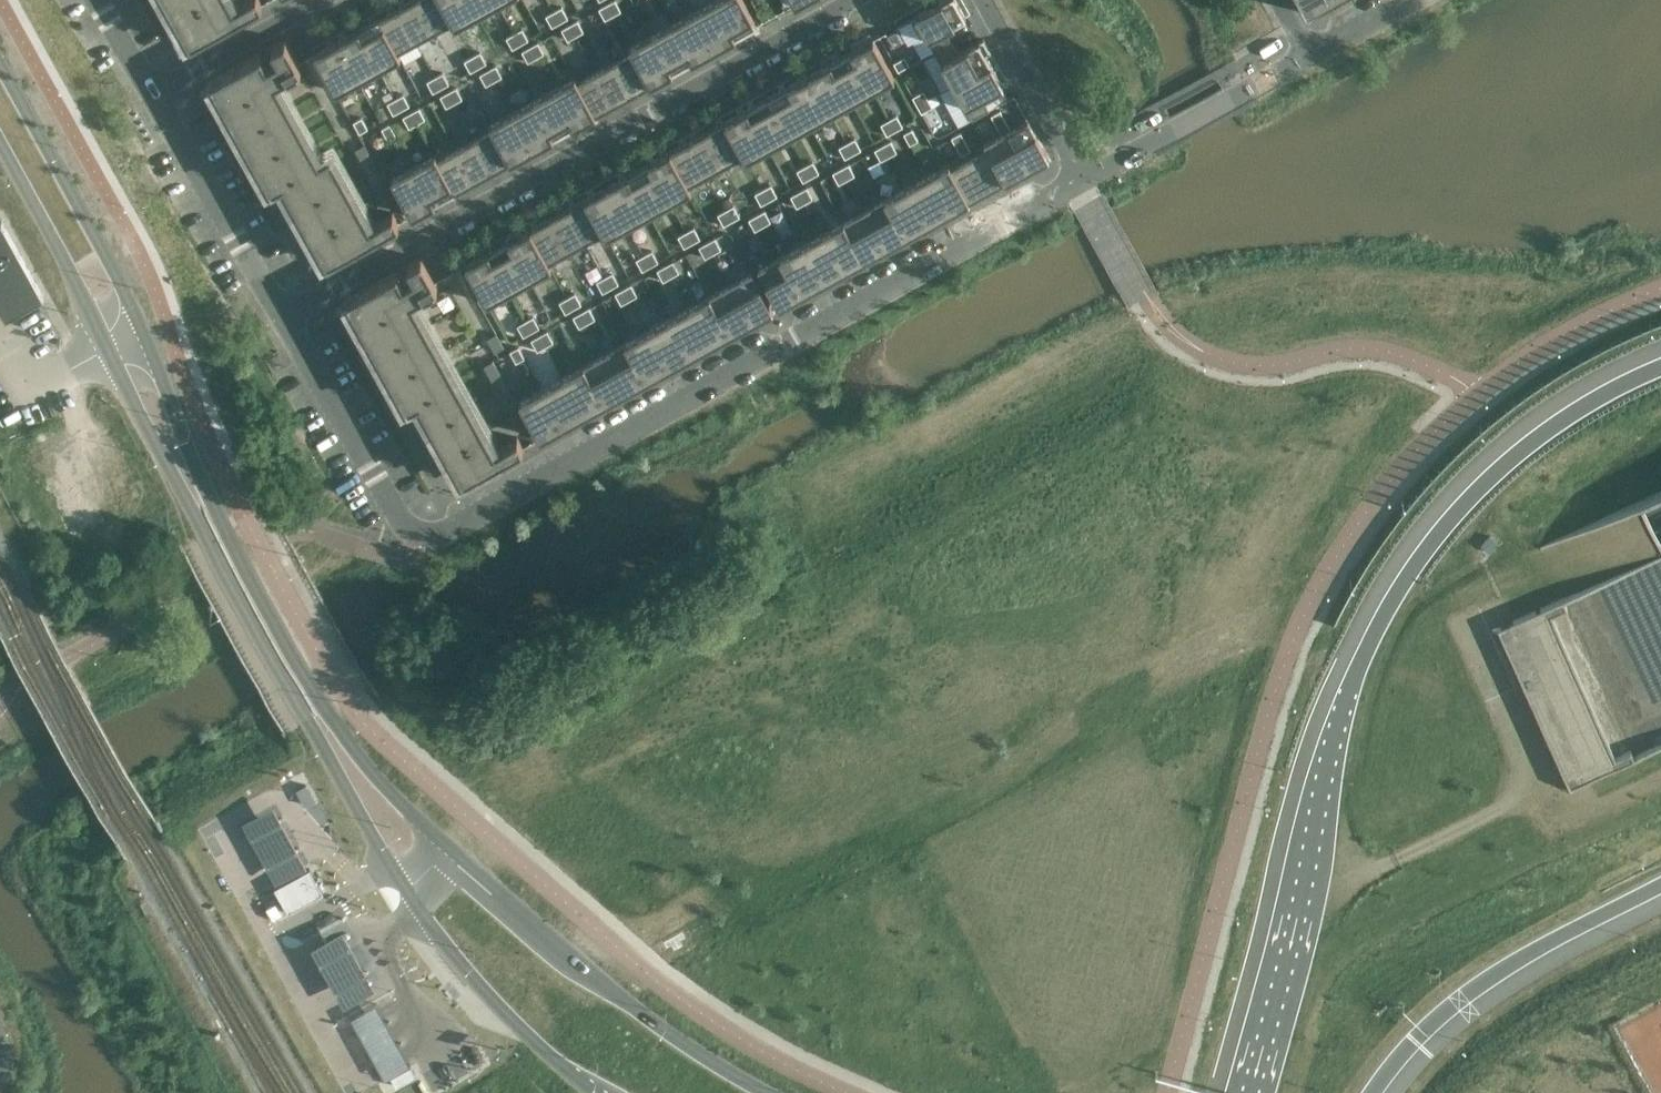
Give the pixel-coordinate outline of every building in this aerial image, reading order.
[(191,44),(241,16),(231,0),(167,0),(191,44)] [(260,0),(245,0),(240,3),(246,13),(262,4),(260,0)] [(433,33),(415,0),(413,0),(396,10),(414,43),(433,33)] [(452,22),(439,0),(415,0),(433,33),(452,22)] [(454,27),(475,15),(467,0),(439,0),(452,22),(454,27)] [(496,4),(494,0),(467,0),(475,15),(496,4)] [(607,4),(613,15),(621,11),(615,0),(607,4)] [(712,50),(733,38),(712,0),(691,12),(712,50)] [(754,26),(740,0),(712,0),(733,38),(754,26)] [(915,16),(934,51),(953,41),(947,29),(966,19),(956,0),(945,0),(915,16)] [(1330,0),(1299,0),(1306,14),(1330,1),(1330,0)] [(607,4),(599,9),(605,20),(613,15),(607,4)] [(562,7),(554,11),(560,22),(568,18),(562,7)] [(396,53),(414,43),(396,10),(377,20),(396,53)] [(554,11),(546,16),(552,27),(560,22),(554,11)] [(691,61),(712,50),(691,12),(670,23),(691,61)] [(377,69),(398,58),(396,53),(377,20),(356,31),(377,69)] [(578,20),(570,25),(576,36),(584,31),(578,20)] [(670,73),(691,61),(670,23),(649,35),(670,73)] [(570,25),(562,29),(568,40),(576,36),(570,25)] [(522,29),(514,33),(520,44),(528,40),(522,29)] [(899,29),(887,35),(894,47),(905,40),(899,29)] [(356,81),(377,69),(356,31),(335,43),(356,81)] [(514,33),(506,38),(512,49),(520,44),(514,33)] [(649,84),(670,73),(649,35),(628,46),(631,51),(649,84)] [(871,89),(892,77),(870,39),(849,51),(871,89)] [(301,69),(298,63),(285,40),(272,47),(279,61),(269,66),(261,53),(212,81),(272,190),(284,183),(328,262),(377,235),(331,153),(320,159),(277,81),(287,76),(287,77),(301,69)] [(953,86),(991,65),(978,42),(959,52),(953,41),(934,51),(953,86)] [(538,42),(530,47),(536,58),(544,53),(538,42)] [(335,93),(356,81),(335,43),(314,55),(335,93)] [(530,47),(522,51),(528,62),(536,58),(530,47)] [(631,95),(649,84),(631,51),(612,61),(631,95)] [(850,101),(871,89),(849,51),(829,63),(850,101)] [(481,52),(473,57),(478,68),(487,63),(481,52)] [(893,62),(898,71),(909,65),(904,56),(893,62)] [(473,57),(464,61),(470,72),(478,68),(473,57)] [(612,105),(631,95),(612,61),(594,72),(612,105)] [(829,112),(850,101),(829,63),(808,74),(829,112)] [(496,65),(488,70),(494,81),(502,76),(496,65)] [(991,65),(953,86),(972,120),(991,110),(985,98),(1004,88),(991,65)] [(488,70),(480,74),(486,85),(494,81),(488,70)] [(593,115),(612,105),(594,72),(575,82),(593,115)] [(443,73),(435,77),(441,88),(449,84),(443,73)] [(808,124),(829,112),(808,74),(787,86),(808,124)] [(435,77),(427,81),(433,92),(441,88),(435,77)] [(551,89),(572,127),(581,122),(584,127),(596,120),(593,115),(575,82),(572,77),(551,89)] [(787,136),(808,124),(787,86),(766,98),(787,136)] [(456,87),(448,92),(455,103),(463,98),(456,87)] [(552,138),(572,127),(551,89),(531,100),(552,138)] [(924,91),(912,97),(917,105),(928,99),(924,91)] [(448,92),(440,96),(447,107),(455,103),(448,92)] [(404,95),(396,99),(402,110),(410,106),(404,95)] [(766,147),(787,136),(766,98),(745,109),(766,147)] [(396,99),(388,103),(393,114),(402,110),(396,99)] [(928,99),(917,105),(921,113),(932,107),(928,99)] [(531,150),(552,138),(531,100),(510,112),(531,150)] [(419,108),(411,112),(417,123),(425,119),(419,108)] [(745,159),(766,147),(745,109),(724,121),(742,154),(745,159)] [(991,115),(996,124),(1005,119),(1000,110),(991,115)] [(411,112),(403,117),(409,128),(417,123),(411,112)] [(510,162),(531,150),(510,112),(489,124),(491,128),(510,162)] [(897,115),(889,120),(895,131),(903,126),(897,115)] [(362,118),(354,122),(360,133),(368,129),(362,118)] [(1026,168),(1047,156),(1026,118),(1010,127),(1005,130),(1026,168)] [(996,124),(1000,132),(1005,130),(1010,127),(1005,119),(996,124)] [(889,120),(881,124),(887,135),(895,131),(889,120)] [(724,165),(742,154),(724,121),(705,131),(724,165)] [(390,124),(382,128),(388,139),(396,135),(390,124)] [(491,172),(510,162),(491,128),(472,139),(491,172)] [(912,129),(904,133),(910,145),(918,140),(912,129)] [(1005,179),(1026,168),(1005,130),(1000,132),(984,141),(987,146),(1005,179)] [(705,175),(724,165),(705,131),(687,142),(705,175)] [(966,143),(960,132),(952,137),(958,148),(966,143)] [(855,138),(847,143),(853,154),(861,150),(855,138)] [(472,182),(491,172),(472,139),(454,149),(472,182)] [(891,141),(883,145),(889,156),(897,152),(891,141)] [(687,185),(705,175),(687,142),(668,152),(687,185)] [(847,143),(839,147),(845,158),(853,154),(847,143)] [(968,156),(972,154),(966,143),(958,148),(964,158),(968,156)] [(393,197),(364,145),(356,149),(385,202),(393,197)] [(883,145),(875,150),(881,161),(889,156),(883,145)] [(987,190),(1005,179),(987,146),(972,154),(968,156),(987,190)] [(454,193),(472,182),(454,149),(435,159),(454,193)] [(668,202),(689,190),(687,185),(668,152),(647,164),(668,202)] [(433,204),(454,193),(435,159),(433,155),(412,166),(433,204)] [(968,200),(987,190),(968,156),(964,158),(949,167),(968,200)] [(813,161),(805,166),(811,177),(819,173),(813,161)] [(947,212),(968,200),(949,167),(947,162),(926,174),(947,212)] [(647,213),(668,202),(647,164),(626,175),(647,213)] [(849,164),(841,168),(847,180),(855,175),(849,164)] [(412,216),(433,204),(412,166),(391,178),(412,216)] [(805,166),(797,170),(803,182),(811,177),(805,166)] [(841,168),(833,173),(839,184),(847,180),(841,168)] [(926,223),(947,212),(926,174),(905,185),(926,223)] [(626,225),(647,213),(626,175),(605,187),(626,225)] [(771,185),(763,189),(769,200),(777,196),(771,185)] [(905,235),(926,223),(905,185),(884,197),(905,235)] [(605,237),(626,225),(605,187),(584,199),(603,232),(605,237)] [(807,187),(799,192),(805,203),(813,198),(807,187)] [(763,189),(755,194),(761,205),(769,200),(763,189)] [(799,192),(791,196),(797,207),(805,203),(799,192)] [(884,247),(905,235),(884,197),(863,209),(884,247)] [(584,242),(603,232),(584,199),(566,209),(584,242)] [(734,205),(726,210),(732,221),(740,217),(734,205)] [(566,253),(584,242),(566,209),(547,219),(566,253)] [(863,258),(884,247),(863,209),(842,220),(863,258)] [(726,210),(718,214),(724,225),(732,221),(726,210)] [(765,210),(757,215),(763,226),(771,222),(765,210)] [(399,223),(393,212),(376,222),(382,232),(399,223)] [(757,215),(749,219),(755,231),(763,226),(757,215)] [(3,217),(0,219),(0,302),(7,315),(42,295),(45,294),(3,217)] [(547,263),(566,253),(547,219),(528,230),(547,263)] [(842,270),(863,258),(842,220),(821,232),(842,270)] [(694,227),(686,232),(692,243),(700,239),(694,227)] [(507,241),(529,279),(549,268),(547,263),(528,230),(521,234),(518,229),(505,237),(507,241)] [(686,232),(678,236),(684,247),(692,243),(686,232)] [(821,232),(800,244),(821,282),(830,277),(833,281),(845,275),(842,270),(821,232)] [(715,238),(707,242),(713,253),(721,249),(715,238)] [(508,291),(529,279),(507,241),(486,253),(508,291)] [(707,242),(699,247),(705,258),(713,253),(707,242)] [(800,293),(821,282),(800,244),(779,255),(800,293)] [(718,254),(730,276),(740,270),(728,249),(718,254)] [(652,251),(644,255),(650,266),(658,262),(652,251)] [(487,303),(508,291),(486,253),(466,265),(487,303)] [(644,255),(636,259),(642,271),(650,266),(644,255)] [(779,305),(800,293),(779,255),(758,267),(779,305)] [(437,287),(435,282),(421,258),(408,265),(415,279),(404,285),(397,271),(348,299),(408,408),(420,401),(464,480),(501,460),(413,299),(423,293),(424,294),(437,287)] [(673,261),(665,266),(671,277),(679,272),(673,261)] [(665,266),(657,270),(663,281),(671,277),(665,266)] [(613,272),(605,277),(611,288),(619,284),(613,272)] [(750,321),(771,310),(750,272),(729,283),(750,321)] [(605,277),(597,281),(603,293),(611,288),(605,277)] [(729,333),(750,321),(729,283),(708,295),(729,333)] [(631,284),(623,289),(629,300),(637,296),(631,284)] [(623,289),(615,293),(621,304),(629,300),(623,289)] [(575,293),(567,298),(574,309),(582,304),(575,293)] [(708,345),(729,333),(708,295),(687,307),(708,345)] [(567,298),(559,302),(566,313),(574,309),(567,298)] [(687,356),(708,345),(687,307),(666,318),(687,356)] [(589,308),(581,312),(587,323),(595,319),(589,308)] [(581,312),(573,316),(579,328),(587,323),(581,312)] [(533,316),(525,321),(531,332),(540,327),(533,316)] [(666,318),(645,330),(666,368),(675,363),(678,368),(690,361),(687,356),(666,318)] [(525,321),(517,325),(523,336),(531,332),(525,321)] [(645,380),(666,368),(645,330),(624,342),(645,380)] [(547,331),(539,335),(545,346),(554,342),(547,331)] [(496,334),(488,338),(495,352),(496,352),(504,347),(496,334)] [(539,335),(531,340),(537,351),(545,346),(539,335)] [(624,391),(645,380),(624,342),(603,353),(624,391)] [(518,347),(510,351),(516,362),(525,358),(518,347)] [(603,403),(624,391),(603,353),(582,365),(603,403)] [(493,361),(485,366),(521,431),(529,426),(493,361)] [(582,415),(603,403),(582,365),(561,377),(582,415)] [(561,426),(582,415),(561,377),(540,388),(561,426)] [(541,438),(561,426),(540,388),(519,400),(541,438)] [(518,437),(501,446),(507,457),(523,447),(518,437)] [(1490,536),(1481,546),(1489,553),(1498,543),(1490,536)] [(1516,620),(1494,629),(1492,633),(1497,631),(1567,786),(1562,788),(1563,791),(1572,787),(1585,781),(1635,759),(1634,756),(1630,749),(1615,756),(1551,615),(1567,608),(1564,601),(1566,597),(1543,607),(1538,609),(1516,620)] [(305,785),(296,790),(304,805),(314,800),(305,785)] [(276,882),(308,864),(269,796),(239,813),(276,882)] [(322,888),(308,864),(276,882),(291,907),(322,888)] [(339,916),(308,933),(344,998),(375,980),(339,916)] [(375,992),(349,1006),(389,1078),(414,1064),(375,992)] [(411,1066),(391,1076),(397,1087),(416,1077),(417,1076),(411,1066)]
